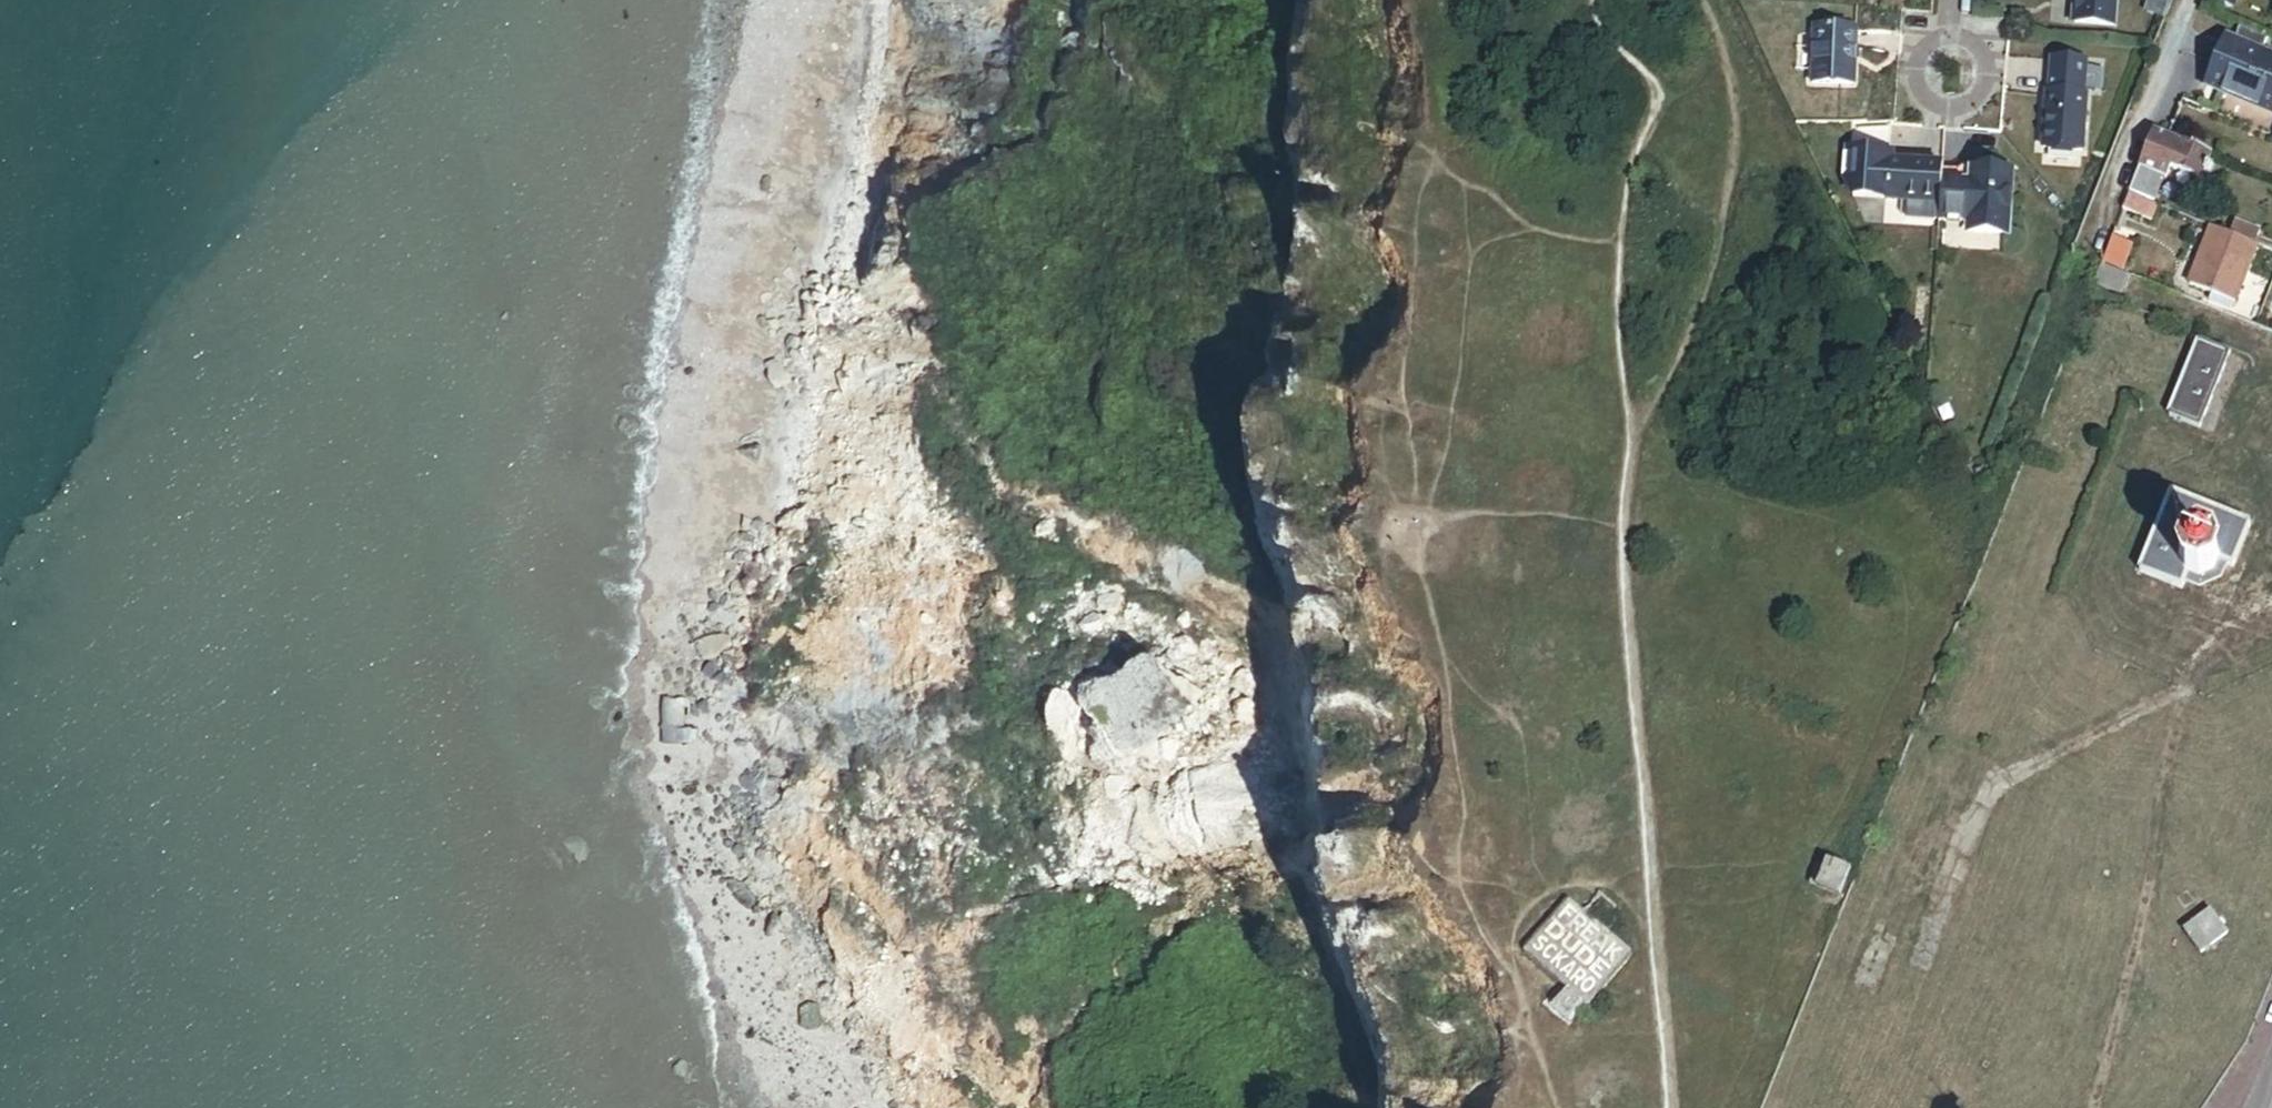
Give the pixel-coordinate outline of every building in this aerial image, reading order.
[(2059,31),(2103,35),(2106,0),(2061,0),(2059,31)] [(2158,0),(2139,0),(2132,18),(2149,25),(2158,0)] [(2271,117),(2271,62),(2259,56),(2264,43),(2237,32),(2232,45),(2224,42),(2209,79),(2228,87),(2224,97),(2271,117)] [(1838,91),(1882,94),(1886,39),(1842,36),(1838,91)] [(2047,159),(2086,162),(2090,106),(2088,106),(2089,99),(2090,81),(2091,72),(2058,69),(2054,106),(2058,106),(2057,119),(2051,118),(2047,159)] [(2205,89),(2224,97),(2228,87),(2209,79),(2205,89)] [(2089,99),(2108,100),(2110,82),(2090,81),(2089,99)] [(2163,181),(2194,193),(2210,153),(2154,130),(2136,176),(2161,186),(2163,181)] [(1941,225),(1944,191),(1945,177),(1945,175),(1888,168),(1884,208),(1905,210),(1904,222),(1908,227),(1936,230),(1941,225)] [(2128,195),(2153,206),(2161,186),(2136,176),(2128,195)] [(1944,191),(1973,194),(1975,179),(1945,177),(1944,191)] [(1968,242),(2007,245),(2012,183),(1975,179),(1973,194),(1944,191),(1941,225),(1970,228),(1968,242)] [(2121,213),(2148,224),(2156,207),(2153,206),(2128,195),(2121,213)] [(2186,287),(2230,305),(2254,246),(2210,228),(2186,287)] [(2095,282),(2120,292),(2126,276),(2102,266),(2095,282)] [(2165,417),(2196,430),(2227,358),(2195,344),(2165,417)] [(2199,583),(2210,578),(2217,563),(2231,569),(2248,528),(2168,497),(2138,574),(2183,592),(2188,578),(2199,583)] [(1831,898),(1840,874),(1818,864),(1805,887),(1831,898)] [(1590,914),(1569,904),(1522,955),(1568,993),(1552,1009),(1574,1030),(1640,958),(1607,931),(1623,912),(1605,894),(1590,914)] [(2200,952),(2224,933),(2207,911),(2182,929),(2200,952)] [(1982,1068),(1989,1070),(1992,1062),(1986,1060),(1982,1068)]
